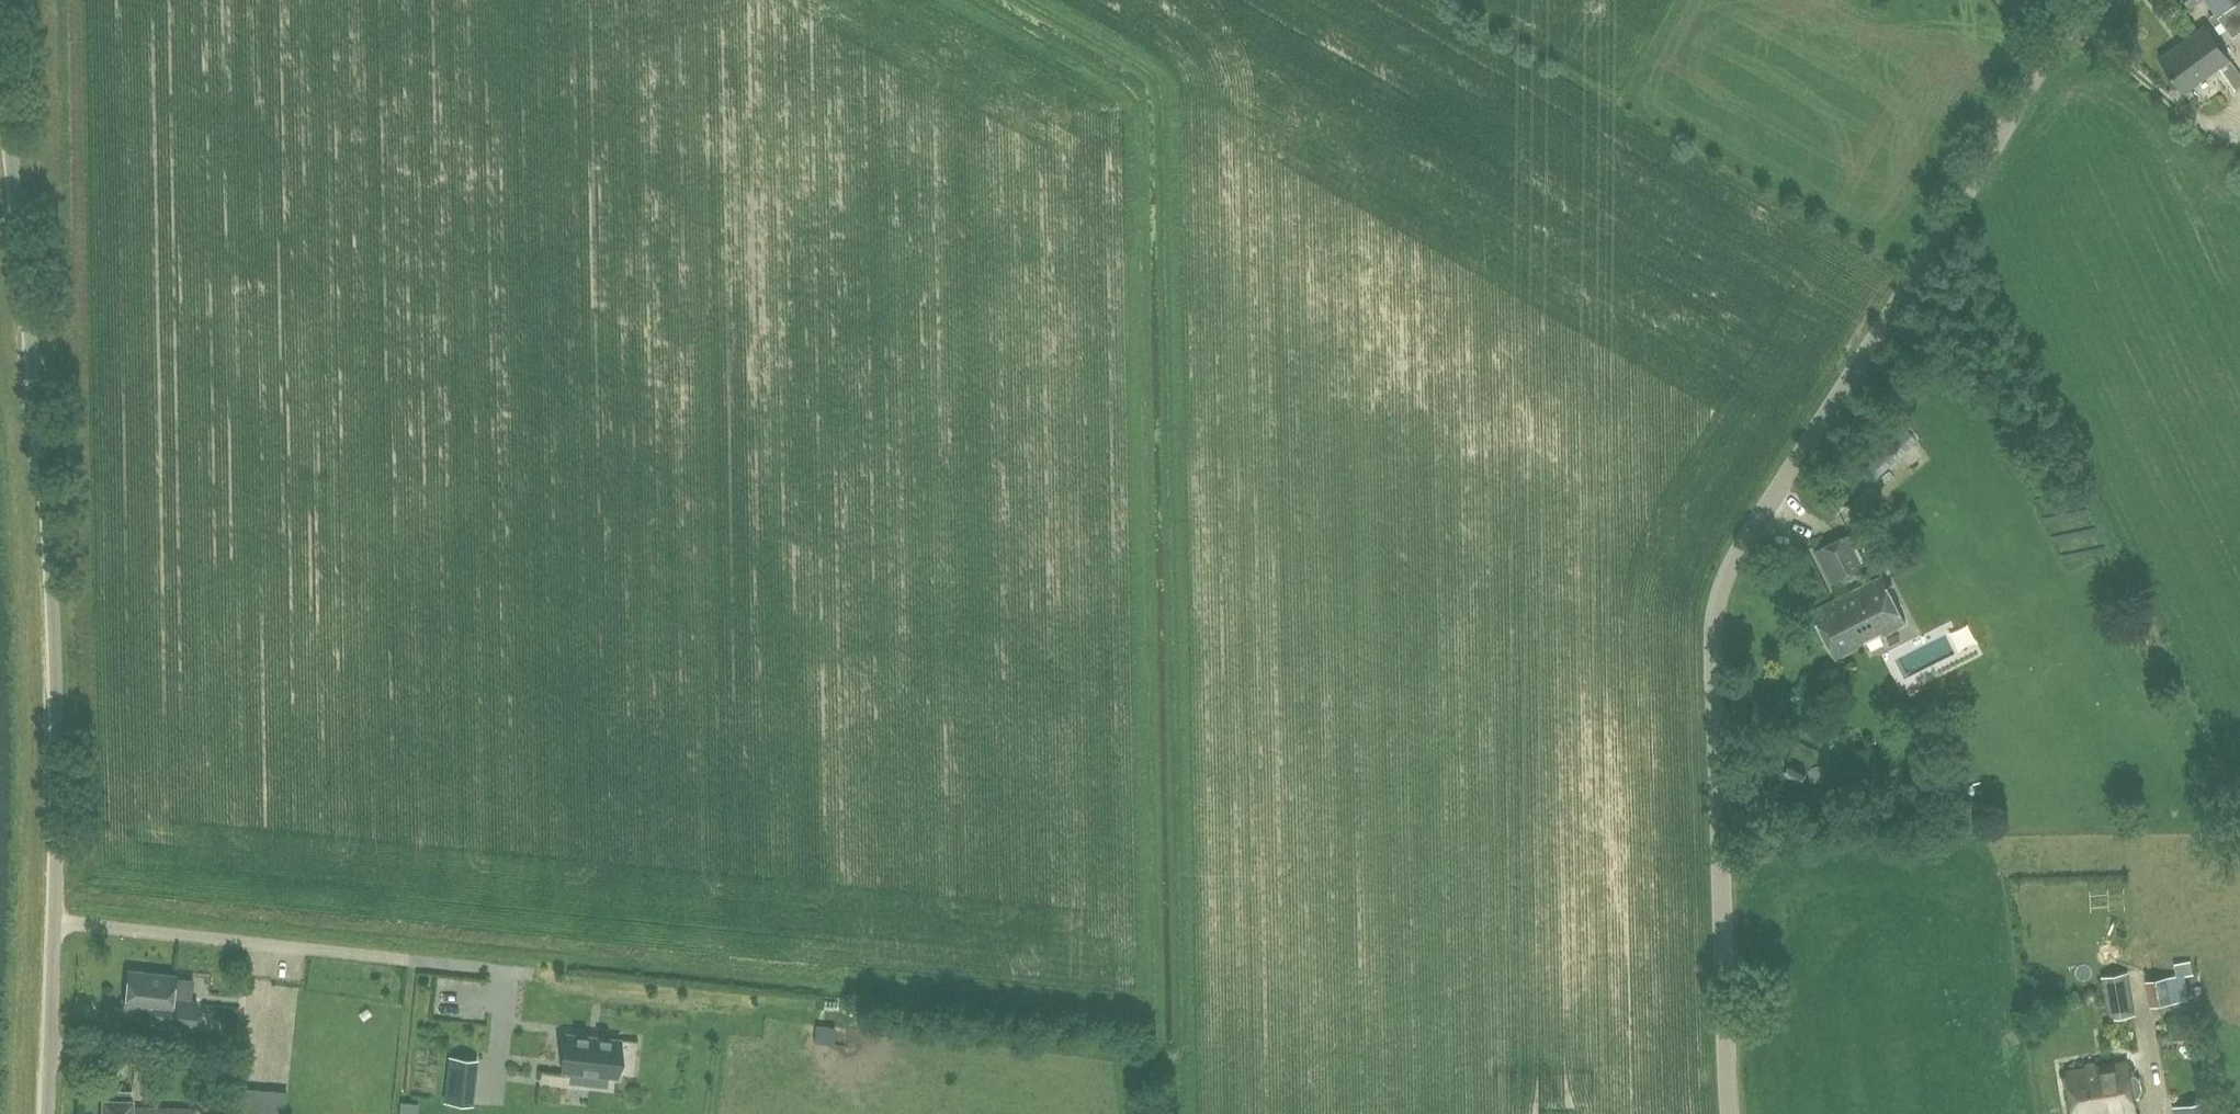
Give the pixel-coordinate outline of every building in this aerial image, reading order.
[(2218,16),(2239,0),(2206,0),(2218,16)] [(2183,89),(2228,57),(2205,25),(2160,57),(2183,89)] [(2237,171),(2239,168),(2239,161),(2234,156),(2228,164),(2237,171)] [(1869,566),(1851,531),(1815,549),(1833,584),(1869,566)] [(1882,575),(1811,609),(1834,657),(1866,641),(1864,638),(1876,633),(1878,635),(1905,622),(1882,575)] [(2190,959),(2174,961),(2176,974),(2177,973),(2183,972),(2192,971),(2190,959)] [(2108,1018),(2132,1014),(2125,967),(2101,971),(2108,1018)] [(128,970),(124,1006),(151,1009),(149,1025),(193,1029),(196,1001),(172,998),(175,975),(128,970)] [(2176,974),(2145,979),(2149,1005),(2182,999),(2188,999),(2183,972),(2177,973),(2176,974)] [(2086,990),(2086,994),(2088,998),(2092,998),(2096,996),(2097,992),(2094,988),(2090,987),(2086,990)] [(567,1034),(563,1069),(615,1075),(619,1040),(567,1034)] [(2204,1044),(2197,1035),(2193,1035),(2187,1040),(2187,1044),(2194,1052),(2198,1052),(2204,1047),(2204,1044)] [(476,1060),(450,1057),(446,1086),(473,1089),(476,1060)] [(2088,1103),(2090,1113),(2122,1113),(2135,1112),(2133,1099),(2139,1098),(2145,1092),(2143,1079),(2136,1075),(2129,1075),(2127,1060),(2103,1064),(2107,1088),(2096,1090),(2098,1101),(2088,1103)] [(2066,1070),(2073,1113),(2090,1113),(2088,1103),(2098,1101),(2096,1090),(2107,1088),(2103,1064),(2088,1066),(2066,1070)] [(103,1113),(193,1113),(193,1108),(133,1107),(133,1098),(130,1098),(130,1090),(105,1090),(105,1098),(103,1098),(103,1113)] [(2178,1113),(2214,1113),(2211,1098),(2176,1104),(2178,1113)]
